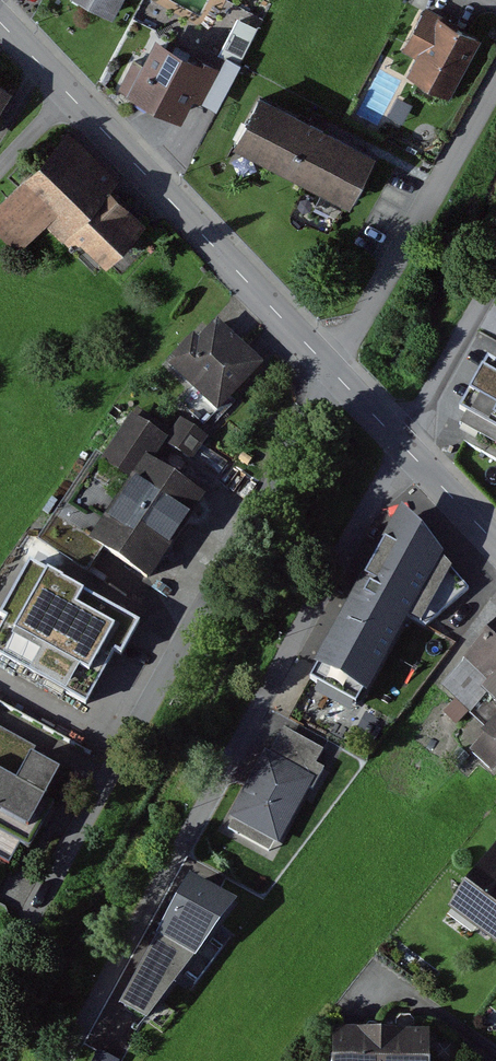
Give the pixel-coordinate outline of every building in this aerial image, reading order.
[(116,18),(126,0),(86,0),(116,18)] [(486,38),(434,7),(414,41),(428,49),(414,73),(453,95),(486,38)] [(190,122),(223,67),(161,29),(128,84),(190,122)] [(0,81),(0,105),(11,90),(0,81)] [(376,155),(265,93),(240,138),(351,199),(376,155)] [(70,129),(0,205),(0,220),(26,245),(48,221),(103,270),(147,221),(107,184),(117,172),(70,129)] [(272,369),(221,317),(172,365),(224,417),(272,369)] [(491,360),(463,412),(495,430),(495,362),(491,360)] [(172,443),(134,418),(106,458),(137,479),(95,540),(153,580),(210,497),(159,462),(172,443)] [(472,588),(405,506),(315,680),(360,704),(413,617),(433,623),(472,588)] [(32,565),(0,623),(0,655),(87,704),(116,652),(123,656),(140,625),(32,565)] [(473,664),(495,684),(495,638),(473,664)] [(330,750),(287,727),(231,829),(274,853),(330,750)] [(484,745),(495,756),(495,731),(484,745)] [(34,763),(17,789),(0,778),(0,829),(22,843),(63,782),(34,763)] [(458,905),(495,935),(495,856),(458,905)] [(238,900),(193,872),(121,1001),(149,1019),(238,900)] [(334,1037),(335,1060),(434,1060),(431,1030),(334,1037)] [(96,1060),(124,1060),(125,1060),(103,1048),(96,1060)]
